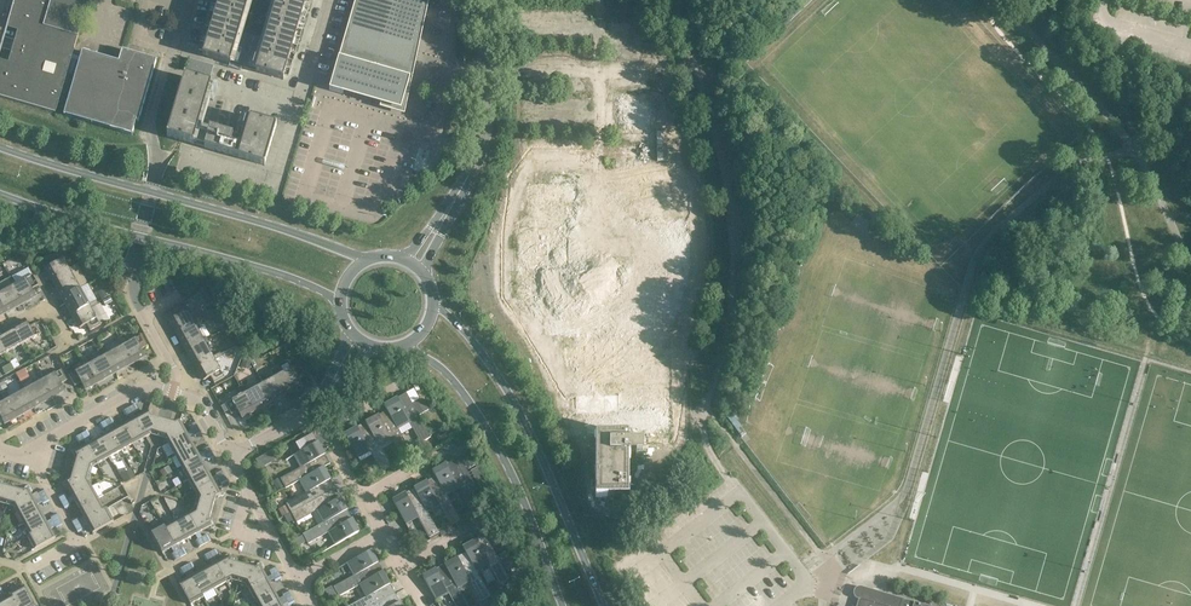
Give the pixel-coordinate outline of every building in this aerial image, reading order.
[(5,32),(16,35),(7,67),(0,65),(0,101),(54,117),(87,0),(62,0),(61,0),(14,0),(5,32)] [(203,56),(283,79),(307,0),(273,0),(262,38),(243,33),(252,0),(219,0),(203,56)] [(327,88),(340,92),(341,88),(396,104),(427,0),(353,0),(327,88)] [(81,56),(62,120),(130,140),(134,127),(136,126),(155,65),(121,55),(117,67),(81,56)] [(187,71),(210,78),(214,66),(190,59),(187,71)] [(241,135),(202,124),(210,100),(213,101),(217,86),(211,85),(206,83),(206,82),(185,76),(167,137),(264,166),(277,125),(255,118),(255,119),(250,117),(244,115),(240,130),(243,131),(241,135)] [(48,273),(52,280),(77,266),(76,264),(69,268),(59,252),(49,258),(52,264),(46,268),(49,273),(48,273)] [(78,268),(77,266),(52,280),(56,288),(57,287),(63,298),(80,288),(71,272),(78,268)] [(38,286),(33,275),(16,285),(12,278),(10,279),(24,304),(31,300),(31,299),(36,296),(32,290),(35,288),(38,286)] [(10,279),(8,280),(12,287),(0,294),(0,303),(5,313),(16,307),(17,308),(24,304),(10,279)] [(89,304),(80,288),(63,298),(69,308),(68,309),(72,316),(97,302),(96,300),(89,304)] [(103,289),(98,292),(102,300),(107,296),(103,289)] [(110,298),(103,302),(105,306),(112,302),(110,298)] [(98,304),(97,302),(72,316),(76,324),(77,323),(80,328),(86,324),(90,330),(100,325),(91,308),(98,304)] [(172,325),(176,332),(201,318),(200,316),(193,320),(184,304),(173,310),(177,316),(170,320),(173,324),(172,325)] [(202,320),(201,318),(176,332),(180,339),(181,339),(187,350),(204,340),(195,324),(202,320)] [(29,327),(26,320),(21,323),(20,322),(13,326),(27,351),(29,350),(25,343),(41,334),(36,323),(29,327)] [(221,320),(217,322),(221,329),(225,327),(221,320)] [(13,326),(6,330),(6,331),(0,334),(0,345),(5,354),(21,345),(25,352),(27,351),(13,326)] [(121,337),(119,338),(133,363),(141,359),(140,358),(145,356),(141,349),(148,346),(142,335),(125,344),(121,337)] [(133,363),(119,338),(117,339),(121,347),(105,355),(115,372),(125,366),(126,367),(133,363)] [(231,339),(223,344),(226,349),(234,345),(231,339)] [(213,357),(204,340),(187,350),(193,360),(192,361),(196,368),(221,354),(220,352),(213,357)] [(222,356),(221,354),(196,368),(200,376),(201,375),(204,380),(210,376),(214,383),(224,377),(215,360),(222,356)] [(115,372),(105,355),(89,364),(85,357),(83,358),(97,384),(105,379),(104,378),(115,372)] [(97,384),(83,358),(81,359),(85,367),(69,376),(75,386),(81,383),(84,389),(89,386),(90,388),(97,384)] [(15,359),(10,362),(14,369),(19,366),(15,359)] [(243,360),(241,366),(248,369),(250,362),(243,360)] [(278,365),(276,366),(290,392),(297,388),(297,387),(300,385),(302,384),(298,378),(304,374),(300,365),(299,363),(282,373),(278,365)] [(290,392),(276,366),(274,367),(278,375),(262,384),(272,401),(282,395),(283,396),(290,392)] [(24,369),(15,374),(19,380),(28,375),(24,369)] [(67,380),(61,370),(45,379),(41,372),(39,373),(53,398),(60,394),(59,393),(64,390),(61,384),(67,380)] [(53,398),(39,373),(37,374),(41,381),(25,390),(34,407),(45,401),(45,402),(53,398)] [(272,401),(262,384),(246,392),(242,385),(240,386),(254,412),(262,408),(261,407),(272,401)] [(254,412),(240,386),(238,388),(242,395),(226,404),(229,411),(231,414),(238,411),(241,418),(246,415),(247,416),(254,412)] [(34,407),(25,390),(9,399),(5,392),(3,393),(17,418),(24,414),(23,413),(34,407)] [(3,393),(1,394),(5,401),(0,404),(0,418),(4,424),(9,421),(9,422),(17,418),(3,393)] [(384,405),(393,422),(396,427),(408,420),(421,443),(431,437),(406,393),(397,398),(384,405)] [(139,410),(135,404),(130,407),(133,414),(139,410)] [(226,404),(221,407),(224,413),(229,411),(226,404)] [(134,444),(147,437),(136,418),(133,414),(130,407),(123,411),(126,417),(129,416),(132,420),(123,425),(134,444)] [(151,417),(148,412),(136,418),(147,437),(150,435),(157,437),(165,439),(168,443),(187,433),(180,421),(175,424),(163,420),(151,417)] [(365,422),(371,432),(378,445),(378,444),(390,438),(402,460),(412,455),(396,427),(393,422),(388,425),(386,423),(384,425),(378,415),(365,422)] [(115,424),(111,417),(105,421),(121,451),(134,444),(123,425),(114,430),(112,425),(115,424)] [(121,451),(105,421),(99,424),(102,430),(105,429),(107,434),(99,439),(110,458),(121,451)] [(191,430),(197,427),(194,421),(188,425),(191,430)] [(191,430),(187,433),(168,443),(168,444),(175,456),(194,445),(189,437),(194,435),(195,437),(201,434),(197,427),(191,430)] [(357,427),(344,434),(356,457),(368,450),(381,472),(390,467),(378,444),(378,445),(371,432),(364,435),(362,437),(357,427)] [(80,435),(84,441),(87,445),(96,462),(97,465),(110,458),(99,439),(91,443),(88,438),(90,437),(87,431),(80,435)] [(446,434),(439,438),(442,443),(449,439),(446,434)] [(80,435),(75,438),(78,444),(84,441),(80,435)] [(318,443),(318,442),(273,467),(274,467),(296,455),(299,461),(302,466),(289,474),(280,479),(286,489),(300,480),(302,479),(318,470),(318,469),(315,464),(317,463),(315,461),(325,455),(324,454),(322,456),(315,444),(318,443)] [(96,462),(87,445),(78,450),(77,448),(71,451),(73,454),(74,457),(74,459),(76,460),(74,469),(87,474),(89,466),(96,462)] [(211,452),(208,445),(201,449),(203,451),(198,454),(194,445),(175,456),(182,468),(211,452)] [(215,458),(211,452),(182,468),(188,480),(207,469),(202,461),(207,459),(208,461),(215,458)] [(432,471),(439,484),(442,489),(445,493),(457,486),(470,509),(479,504),(473,492),(477,490),(461,460),(456,462),(454,459),(454,460),(460,471),(454,474),(453,472),(450,474),(445,464),(445,465),(446,467),(434,474),(433,471),(432,471)] [(329,463),(318,469),(318,470),(302,479),(308,491),(300,496),(286,504),(291,513),(335,489),(335,488),(323,495),(320,489),(322,488),(321,485),(330,480),(330,479),(327,481),(321,469),(330,464),(329,463)] [(169,466),(160,471),(164,477),(172,472),(169,466)] [(478,467),(471,471),(481,488),(488,484),(478,467)] [(87,474),(74,469),(71,479),(68,478),(68,480),(62,483),(65,489),(67,488),(71,496),(88,488),(85,481),(87,474)] [(198,491),(214,482),(219,480),(225,476),(221,469),(215,473),(216,475),(212,478),(207,469),(188,480),(195,493),(198,491)] [(130,470),(123,474),(127,482),(134,477),(130,470)] [(222,485),(228,482),(225,476),(219,480),(222,485)] [(279,479),(273,483),(277,490),(283,486),(279,479)] [(7,501),(11,487),(2,485),(3,483),(0,482),(0,481),(0,499),(7,501)] [(218,490),(214,482),(198,491),(201,497),(199,506),(212,509),(215,500),(218,501),(218,498),(221,497),(224,495),(220,489),(218,490)] [(414,489),(420,501),(421,500),(426,511),(426,510),(439,503),(451,526),(460,521),(445,493),(442,489),(439,484),(431,489),(427,482),(426,482),(428,485),(416,491),(414,488),(414,489)] [(29,485),(27,487),(24,489),(21,488),(21,490),(11,487),(7,501),(15,504),(19,510),(35,501),(31,493),(33,492),(29,485)] [(79,509),(97,498),(91,486),(88,488),(71,496),(67,499),(61,502),(65,509),(71,506),(69,503),(74,500),(79,509)] [(40,498),(46,495),(43,489),(36,493),(40,498)] [(335,489),(291,513),(295,520),(296,522),(318,510),(325,522),(335,516),(336,517),(347,510),(344,511),(338,500),(340,498),(340,497),(331,503),(329,500),(327,501),(324,496),(335,489)] [(64,493),(58,497),(61,502),(67,499),(64,493)] [(393,500),(392,500),(405,523),(417,516),(429,538),(439,533),(437,530),(426,510),(426,511),(421,500),(420,501),(414,504),(413,502),(411,503),(405,493),(404,494),(406,497),(394,503),(393,500)] [(40,498),(35,501),(19,510),(16,511),(23,523),(42,513),(37,505),(42,502),(44,505),(50,502),(46,495),(40,498)] [(104,510),(97,498),(79,509),(83,517),(79,520),(77,517),(71,521),(75,527),(104,510)] [(212,509),(199,506),(196,514),(190,517),(199,533),(207,529),(208,531),(215,527),(213,525),(212,522),(212,519),(209,518),(212,509)] [(286,506),(278,510),(282,517),(290,513),(286,506)] [(106,509),(104,510),(75,527),(78,533),(81,532),(84,530),(83,527),(87,524),(93,533),(113,522),(106,509)] [(352,519),(347,510),(336,517),(335,516),(325,522),(303,534),(303,535),(307,542),(308,544),(330,531),(337,544),(359,532),(359,531),(356,533),(350,521),(352,520),(352,519)] [(46,522),(42,513),(23,523),(29,535),(60,520),(56,513),(50,516),(51,519),(46,522)] [(291,513),(284,517),(288,523),(295,520),(291,513)] [(196,541),(198,548),(205,544),(202,538),(199,533),(190,517),(189,514),(177,521),(187,540),(196,535),(198,540),(196,541)] [(63,526),(60,520),(29,535),(27,536),(35,550),(55,538),(51,529),(55,526),(57,529),(61,527),(63,526)] [(187,540),(177,521),(165,528),(181,558),(187,554),(184,548),(181,549),(178,544),(187,540)] [(164,525),(150,533),(162,553),(171,548),(174,553),(171,555),(172,557),(174,561),(181,558),(165,528),(164,525)] [(444,527),(437,530),(439,533),(441,537),(447,533),(444,527)] [(205,544),(211,541),(207,534),(202,538),(205,544)] [(303,535),(290,542),(294,549),(307,542),(303,535)] [(496,556),(485,535),(484,535),(490,547),(485,550),(483,548),(481,550),(476,540),(475,540),(476,543),(465,550),(463,547),(472,564),(475,569),(476,569),(487,563),(500,585),(509,579),(496,556)] [(211,552),(214,559),(219,556),(216,549),(211,552)] [(371,551),(371,550),(348,563),(355,575),(333,587),(338,597),(361,585),(361,584),(371,579),(371,578),(368,573),(370,571),(368,568),(378,563),(378,562),(375,564),(369,552),(371,551)] [(214,559),(211,552),(203,556),(207,562),(210,561),(212,566),(204,570),(214,589),(227,582),(225,580),(217,563),(214,559)] [(229,553),(223,557),(224,559),(217,563),(225,580),(231,576),(239,579),(243,565),(234,562),(234,560),(232,559),(231,556),(229,553)] [(444,564),(451,576),(457,586),(469,579),(481,602),(490,597),(476,569),(475,569),(472,564),(467,567),(465,566),(462,567),(457,558),(458,561),(447,567),(445,564),(444,564)] [(261,562),(258,564),(256,566),(253,565),(252,568),(243,565),(239,579),(247,581),(250,587),(267,578),(263,570),(265,569),(261,562)] [(196,569),(192,563),(185,566),(203,595),(214,589),(204,570),(196,575),(193,570),(196,569)] [(203,595),(185,566),(179,569),(183,576),(186,574),(188,579),(179,584),(190,605),(204,597),(203,595)] [(272,576),(278,572),(275,566),(268,570),(272,576)] [(422,576),(435,599),(447,592),(455,605),(468,605),(457,586),(451,576),(445,579),(444,577),(441,579),(436,569),(435,570),(437,572),(425,579),(423,576),(422,576)] [(278,572),(272,576),(267,578),(250,587),(248,589),(255,601),(274,590),(269,582),(274,579),(275,582),(282,579),(278,572)] [(371,578),(371,579),(361,584),(361,585),(368,596),(350,605),(372,605),(395,593),(394,593),(383,599),(380,594),(382,592),(380,590),(390,584),(387,585),(381,574),(383,572),(371,578)] [(24,587),(11,594),(12,596),(17,605),(35,605),(24,587)] [(331,587),(325,591),(330,600),(336,596),(331,587)] [(862,587),(860,587),(859,587),(858,587),(857,588),(856,588),(856,589),(855,590),(854,590),(854,591),(854,592),(854,593),(854,594),(854,595),(854,596),(855,597),(856,598),(857,599),(858,599),(860,600),(858,605),(925,605),(862,587)] [(1,588),(0,588),(0,602),(2,605),(17,605),(12,596),(4,600),(1,596),(4,594),(1,588)] [(288,590),(282,594),(283,596),(278,599),(274,590),(255,601),(258,605),(275,605),(292,596),(288,590)] [(493,598),(497,605),(503,605),(509,602),(503,592),(493,598)] [(395,593),(372,605),(398,605),(397,604),(400,603),(400,602),(395,593)] [(292,596),(275,605),(282,605),(287,603),(289,605),(295,603),(292,596)]
